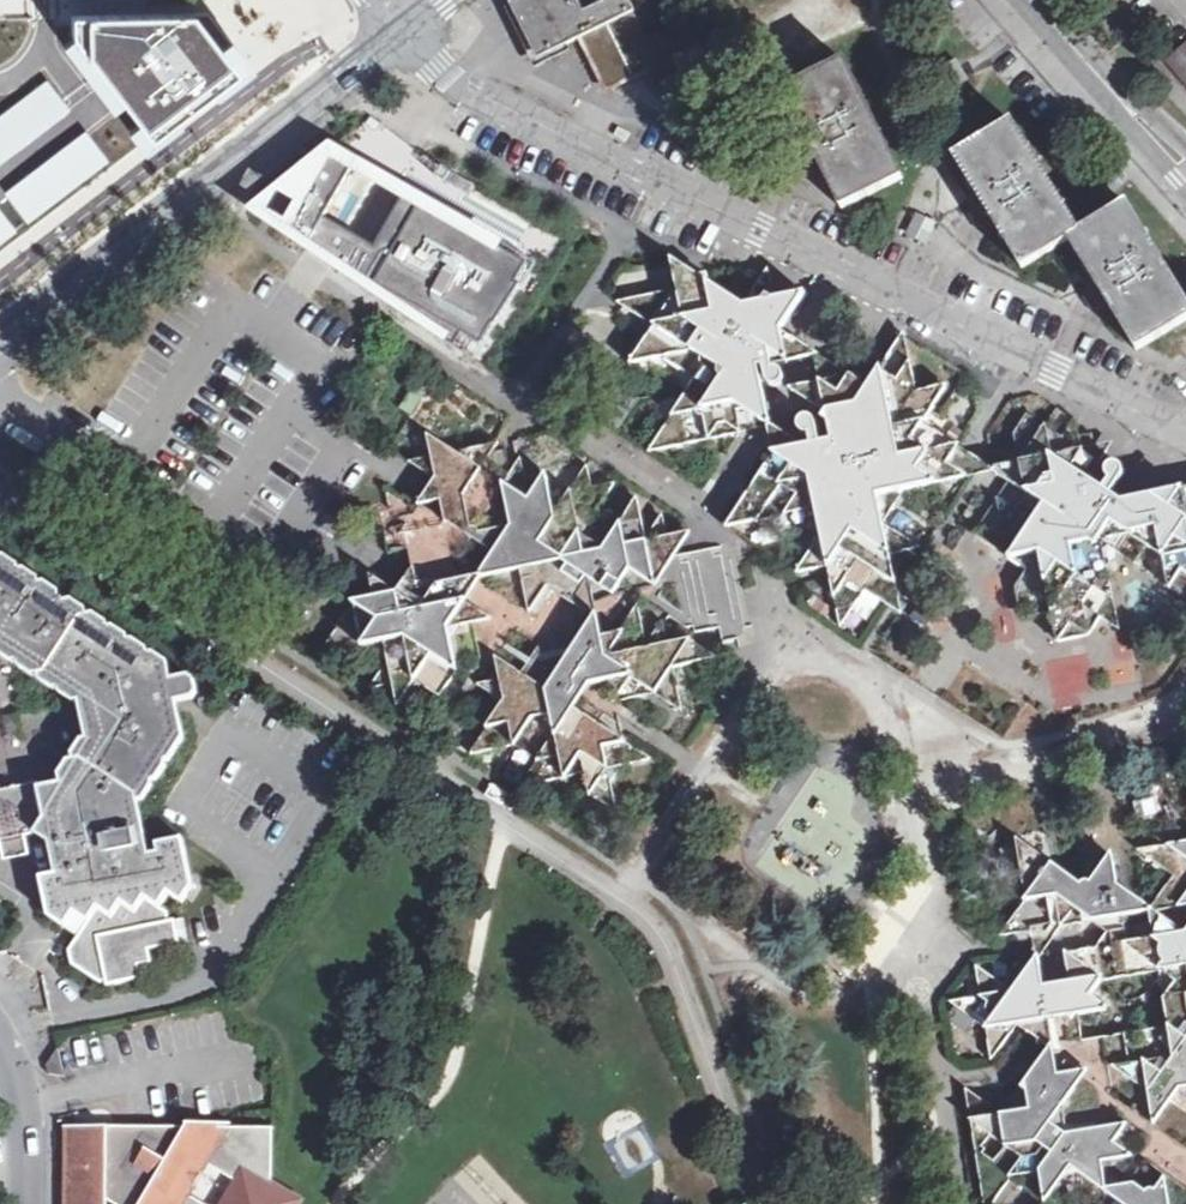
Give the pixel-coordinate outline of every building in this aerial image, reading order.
[(728,98),(695,31),(668,44),(661,33),(648,38),(628,0),(602,0),(605,6),(582,18),(573,0),(524,0),(509,8),(535,57),(577,38),(598,79),(611,89),(615,87),(647,70),(666,109),(674,124),(728,98)] [(143,14),(71,17),(71,36),(150,139),(244,67),(206,14),(143,14)] [(1165,63),(1185,86),(1185,44),(1165,63)] [(903,177),(843,60),(781,92),(806,143),(793,151),(797,159),(801,166),(808,166),(816,162),(841,209),(903,177)] [(660,112),(666,109),(647,70),(615,87),(660,112)] [(0,119),(0,157),(65,108),(47,84),(0,119)] [(993,227),(1019,272),(1070,242),(1080,235),(1013,124),(953,159),(982,208),(969,215),(972,222),(976,229),(984,231),(993,227)] [(86,137),(6,197),(24,221),(104,161),(86,137)] [(445,158),(424,146),(417,159),(439,170),(440,168),(445,158)] [(274,195),(251,213),(328,263),(454,346),(458,339),(461,334),(481,345),(492,325),(493,326),(499,317),(518,288),(514,286),(525,265),(481,240),(419,205),(389,258),(374,249),(323,220),(352,167),(355,162),(344,156),(331,149),(310,166),(315,168),(294,206),(274,195)] [(440,171),(452,177),(459,165),(447,158),(440,171)] [(374,249),(389,258),(419,205),(404,196),(374,249)] [(1070,242),(1099,291),(1087,298),(1090,304),(1093,311),(1101,311),(1109,307),(1137,352),(1185,322),(1185,308),(1125,209),(1080,235),(1070,242)] [(13,230),(0,213),(0,240),(13,230)] [(937,224),(918,215),(910,233),(929,242),(937,224)] [(622,299),(666,285),(658,262),(615,275),(622,299)] [(774,366),(789,363),(781,328),(779,316),(776,304),(755,289),(743,307),(721,293),(697,279),(672,263),(675,291),(619,307),(652,329),(631,367),(663,361),(697,382),(652,454),(709,444),(740,437),(764,395),(758,370),(763,370),(766,384),(769,388),(774,388),(779,387),(782,382),(782,377),(779,374),(776,372),(775,371),(774,366)] [(473,358),(481,345),(461,334),(458,339),(454,346),(458,348),(473,358)] [(937,485),(960,446),(925,423),(937,405),(918,393),(908,349),(909,345),(899,342),(870,386),(831,362),(822,363),(825,389),(822,389),(831,442),(820,443),(819,429),(817,425),(814,422),(809,422),(805,424),(803,426),(801,431),(804,437),(809,439),(809,446),(774,455),(733,522),(740,526),(788,517),(822,538),(805,566),(813,571),(830,569),(842,628),(868,592),(884,602),(898,583),(891,577),(888,567),(894,565),(892,555),(914,549),(912,539),(884,523),(905,491),(937,485)] [(1031,414),(1017,434),(1020,462),(993,469),(1011,481),(976,533),(1030,568),(1019,583),(1028,619),(1055,611),(1061,640),(1090,637),(1105,615),(1124,627),(1114,581),(1106,577),(1120,551),(1138,563),(1149,545),(1166,555),(1173,586),(1185,568),(1185,506),(1184,505),(1181,509),(1156,493),(1153,495),(1128,501),(1116,493),(1126,476),(1127,474),(1126,469),(1124,466),(1120,464),(1114,464),(1109,467),(1107,471),(1108,476),(1109,480),(1105,486),(1091,478),(1103,458),(1099,459),(1098,449),(1089,448),(1092,429),(1084,431),(1080,419),(1059,406),(1048,424),(1031,414)] [(461,460),(425,438),(430,461),(406,465),(462,499),(497,447),(465,453),(461,460)] [(547,592),(572,608),(588,583),(614,598),(630,572),(654,590),(667,573),(659,567),(668,553),(662,518),(645,543),(598,511),(613,488),(592,490),(586,468),(567,497),(551,499),(546,477),(528,505),(501,488),(509,529),(468,540),(493,556),(478,583),(521,573),(531,619),(547,592)] [(3,852),(27,846),(24,833),(34,829),(51,841),(56,873),(41,876),(50,913),(65,922),(74,909),(88,918),(70,944),(74,961),(101,978),(107,976),(108,981),(141,974),(140,962),(153,960),(150,946),(180,940),(175,918),(170,918),(169,910),(159,904),(167,892),(171,891),(182,898),(193,883),(182,836),(159,842),(159,852),(149,853),(138,799),(143,798),(152,785),(150,779),(155,779),(166,764),(164,759),(169,759),(183,737),(175,698),(192,694),(196,690),(194,678),(188,675),(170,677),(168,661),(155,652),(149,652),(148,647),(134,638),(129,638),(128,635),(113,625),(104,629),(87,618),(86,609),(71,599),(65,599),(64,597),(60,596),(59,589),(57,589),(45,581),(38,582),(38,577),(24,567),(19,569),(18,564),(4,555),(0,556),(0,652),(11,659),(18,658),(18,663),(32,673),(39,672),(40,678),(53,685),(58,685),(58,690),(74,700),(79,699),(86,736),(84,737),(60,773),(61,782),(39,787),(37,780),(0,788),(0,839),(3,852)] [(413,573),(396,598),(383,589),(373,603),(354,607),(318,661),(363,651),(386,666),(369,694),(392,690),(398,711),(416,686),(441,701),(458,675),(449,633),(491,623),(464,605),(430,611),(429,604),(421,604),(413,573)] [(597,615),(593,615),(603,656),(626,671),(631,678),(610,703),(644,700),(649,691),(682,713),(674,671),(712,658),(687,638),(664,642),(662,620),(644,646),(638,604),(613,652),(610,653),(619,629),(602,635),(597,615)] [(591,618),(563,655),(560,651),(542,657),(537,650),(518,673),(496,661),(496,680),(477,685),(501,700),(482,724),(485,731),(468,754),(514,748),(535,760),(519,784),(572,782),(579,776),(588,780),(589,796),(616,815),(611,771),(651,758),(573,711),(620,674),(600,659),(591,618)] [(996,939),(1118,918),(1106,855),(1080,890),(1010,842),(1019,905),(996,939)] [(1132,851),(1167,878),(1143,914),(1185,907),(1185,842),(1132,851)] [(1064,984),(1037,988),(1033,958),(1007,995),(972,971),(975,1000),(943,1007),(981,1031),(987,1063),(1013,1027),(1047,1053),(1044,1019),(1053,1007),(1069,1017),(1104,1010),(1087,997),(1096,984),(1154,973),(1163,1030),(1155,1041),(1165,1048),(1167,1059),(1106,1070),(1144,1093),(1149,1125),(1174,1091),(1185,1098),(1185,934),(1168,937),(1171,966),(1157,968),(1151,940),(1061,955),(1064,984)] [(1122,1128),(1062,1137),(1059,1110),(1071,1091),(1052,1078),(1020,1085),(997,1118),(961,1093),(979,1203),(990,1203),(1007,1181),(1038,1176),(1047,1184),(1054,1172),(1067,1171),(1089,1188),(1101,1187),(1099,1164),(1128,1159),(1110,1146),(1122,1128)] [(187,1132),(142,1203),(189,1203),(192,1199),(210,1170),(230,1133),(231,1128),(205,1128),(186,1128),(187,1132)] [(107,1202),(108,1131),(73,1131),(72,1196),(69,1196),(68,1203),(107,1203),(107,1202)] [(107,1202),(110,1203),(142,1203),(187,1132),(108,1131),(107,1202)] [(230,1133),(210,1170),(239,1188),(273,1182),(274,1133),(230,1133)] [(1162,1176),(1157,1184),(1136,1187),(1131,1183),(1133,1203),(1166,1203),(1162,1176)] [(273,1182),(239,1188),(229,1203),(289,1203),(274,1193),(273,1182)]
